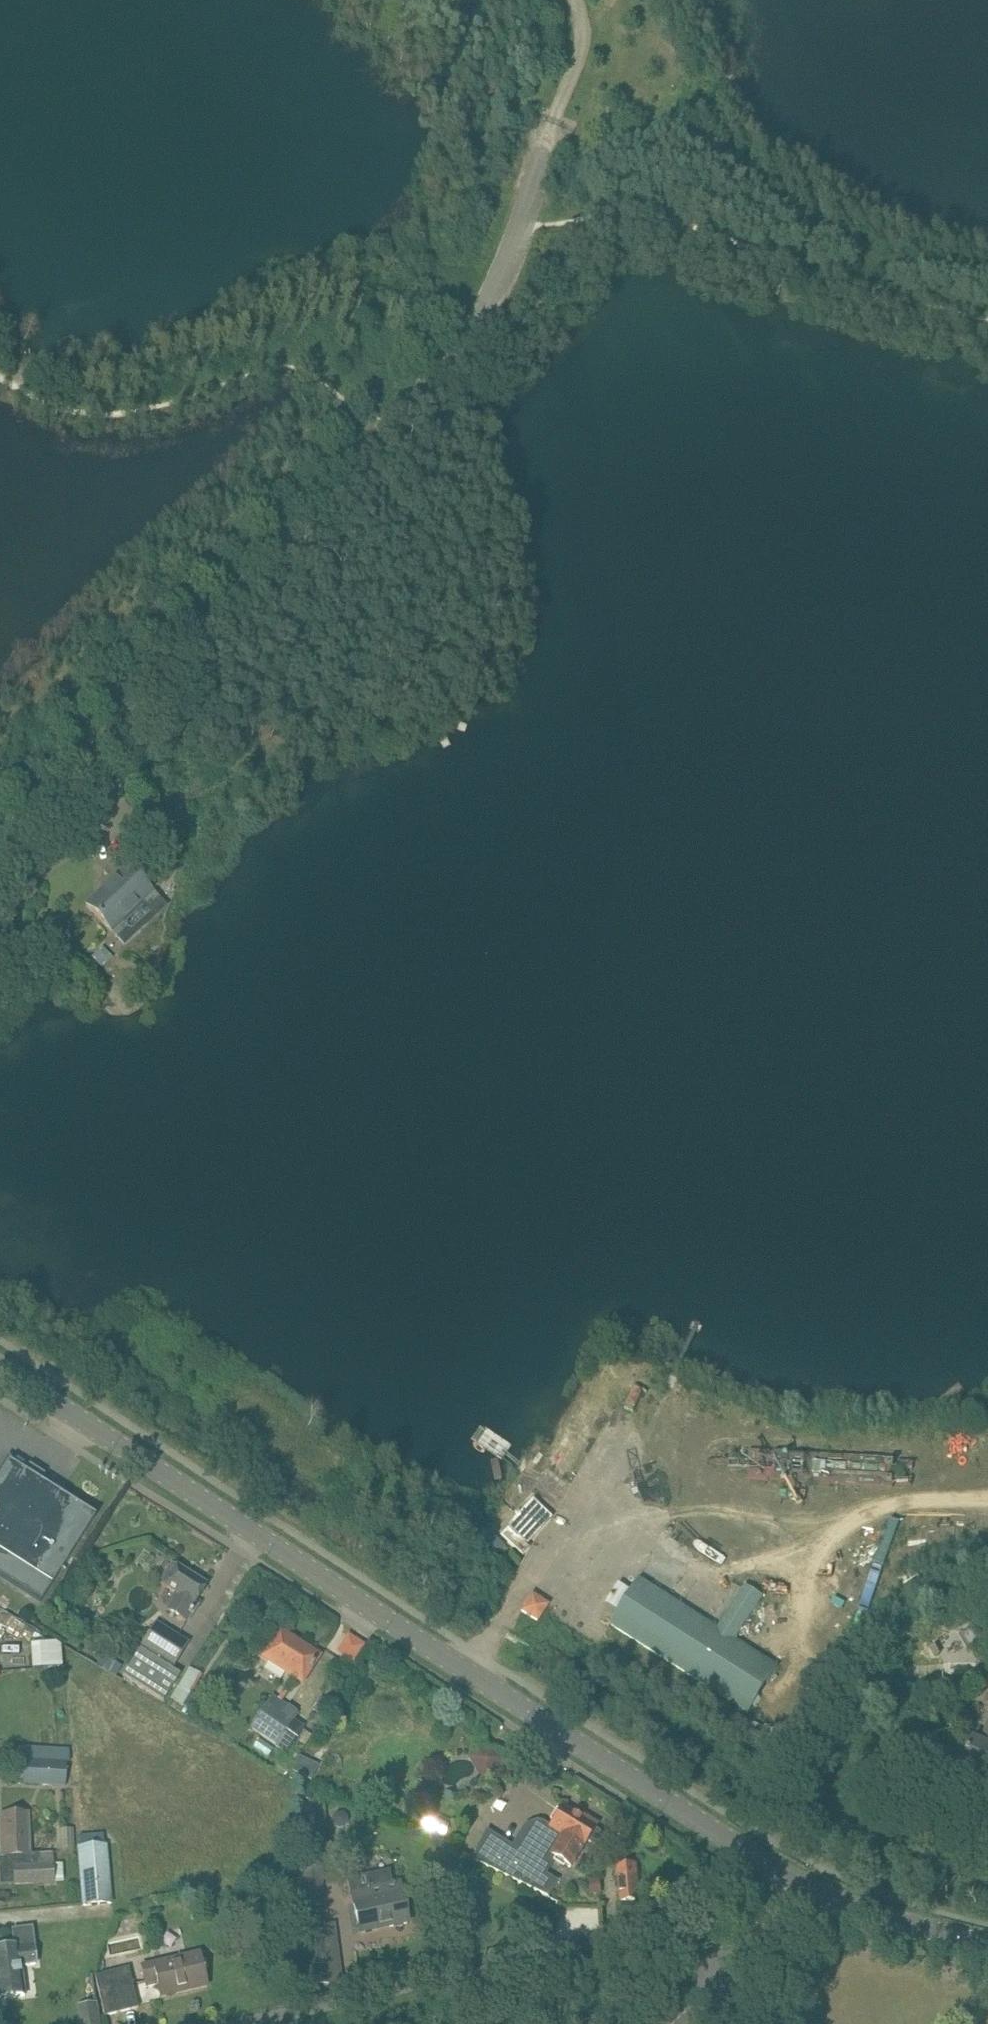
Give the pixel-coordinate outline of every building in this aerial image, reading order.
[(165,906),(141,881),(127,866),(87,905),(124,945),(165,906)] [(41,1603),(96,1516),(39,1480),(41,1477),(8,1455),(0,1468),(0,1577),(41,1603)] [(533,1500),(500,1535),(522,1556),(530,1548),(526,1544),(527,1543),(551,1517),(533,1500)] [(172,1563),(162,1580),(160,1583),(178,1594),(168,1609),(187,1621),(197,1605),(195,1604),(207,1585),(172,1563)] [(640,1578),(610,1624),(749,1713),(778,1666),(736,1639),(764,1596),(746,1585),(718,1628),(640,1578)] [(548,1605),(532,1595),(522,1611),(537,1621),(548,1605)] [(174,1665),(188,1643),(156,1623),(142,1645),(174,1665)] [(280,1630),(269,1647),(263,1657),(303,1683),(318,1658),(299,1646),(300,1643),(280,1630)] [(181,1674),(140,1648),(123,1675),(164,1702),(181,1674)] [(185,1677),(171,1698),(182,1706),(196,1684),(185,1677)] [(272,1696),(260,1714),(250,1728),(276,1746),(298,1714),(272,1696)] [(320,1698),(312,1710),(323,1716),(330,1704),(320,1698)] [(955,1746),(968,1752),(963,1764),(987,1775),(987,1729),(982,1743),(974,1739),(961,1733),(955,1746)] [(299,1757),(293,1770),(309,1778),(311,1779),(317,1766),(299,1757)] [(66,1786),(68,1763),(19,1760),(18,1783),(66,1786)] [(313,1792),(303,1788),(300,1796),(311,1800),(313,1792)] [(595,1827),(562,1807),(550,1828),(542,1823),(537,1822),(530,1824),(526,1827),(521,1834),(512,1848),(487,1832),(473,1860),(548,1897),(547,1898),(549,1899),(549,1898),(549,1897),(557,1883),(545,1875),(555,1858),(571,1867),(595,1827)] [(27,1814),(2,1815),(4,1867),(14,1866),(15,1884),(54,1883),(53,1853),(29,1854),(27,1814)] [(74,1848),(74,1829),(59,1828),(58,1847),(74,1848)] [(108,1844),(79,1847),(84,1904),(113,1901),(108,1844)] [(298,1904),(308,1905),(322,1907),(325,1861),(318,1860),(318,1849),(302,1848),(298,1904)] [(618,1865),(621,1900),(639,1899),(636,1864),(618,1865)] [(390,1927),(408,1923),(399,1881),(393,1883),(390,1869),(366,1874),(369,1888),(352,1892),(360,1931),(390,1924),(390,1927)] [(334,1926),(305,1929),(301,1930),(309,1986),(342,1981),(334,1926)] [(263,1939),(252,1941),(255,1954),(266,1951),(263,1939)] [(0,1948),(0,1998),(25,1995),(21,1964),(35,1962),(34,1947),(19,1949),(19,1946),(0,1948)] [(199,1952),(142,1966),(146,1982),(157,1979),(161,1997),(207,1986),(199,1952)] [(128,1967),(116,1970),(96,1975),(100,1991),(99,1992),(105,2016),(139,2007),(131,1978),(132,1978),(131,1973),(129,1973),(128,1967)] [(78,2005),(81,2023),(98,2023),(96,2004),(78,2005)]
